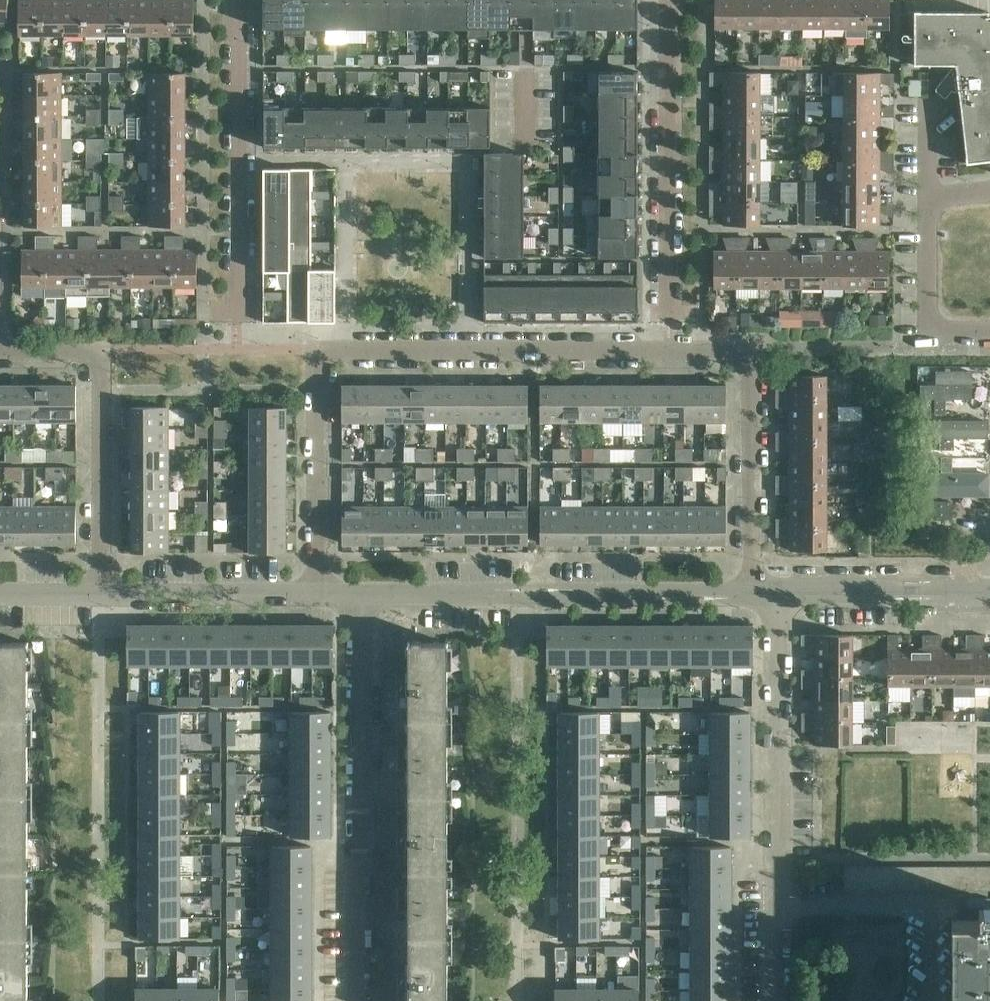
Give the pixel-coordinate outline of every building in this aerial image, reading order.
[(9,19),(9,0),(0,0),(0,19),(9,19)] [(19,34),(42,34),(42,0),(19,0),(19,34)] [(42,34),(64,34),(64,0),(42,0),(42,34)] [(64,34),(85,34),(85,0),(64,0),(64,34)] [(85,34),(106,34),(106,0),(85,0),(85,34)] [(106,34),(128,34),(128,0),(106,0),(106,34)] [(128,34),(150,34),(150,0),(128,0),(128,34)] [(150,34),(172,34),(172,0),(150,0),(150,34)] [(172,34),(194,34),(195,0),(172,0),(172,34)] [(264,28),(284,28),(284,35),(285,35),(285,0),(264,0),(264,28)] [(285,35),(306,35),(306,0),(285,0),(285,35)] [(306,28),(326,28),(326,0),(306,0),(306,28)] [(326,28),(346,28),(346,0),(326,0),(326,28)] [(346,28),(367,28),(367,0),(346,0),(346,28)] [(367,28),(387,28),(387,0),(367,0),(367,28)] [(387,28),(408,28),(408,0),(387,0),(387,28)] [(408,28),(428,28),(428,0),(408,0),(408,28)] [(428,28),(448,28),(448,0),(428,0),(428,28)] [(448,28),(469,28),(469,0),(448,0),(448,28)] [(469,28),(469,38),(489,38),(489,0),(469,0),(469,28)] [(489,28),(510,28),(510,0),(489,0),(489,28)] [(510,28),(533,28),(533,0),(510,0),(510,28)] [(533,28),(555,28),(555,0),(533,0),(533,28)] [(555,28),(555,38),(576,38),(576,0),(555,0),(555,28)] [(576,28),(596,28),(596,0),(576,0),(576,28)] [(596,28),(616,28),(616,0),(596,0),(596,28)] [(616,28),(638,28),(638,0),(616,0),(616,28)] [(715,26),(737,27),(737,0),(715,0),(715,26)] [(737,27),(759,27),(759,0),(737,0),(737,27)] [(759,27),(781,27),(781,0),(759,0),(759,27)] [(781,27),(802,27),(802,0),(781,0),(781,27)] [(802,27),(824,27),(824,0),(802,0),(802,27)] [(824,27),(845,27),(845,0),(824,0),(824,27)] [(845,36),(867,36),(867,0),(845,0),(845,27),(845,36)] [(867,27),(890,27),(890,0),(867,0),(867,27)] [(941,81),(935,88),(936,90),(944,97),(945,97),(946,98),(952,90),(954,91),(959,91),(967,156),(966,156),(967,163),(989,160),(989,14),(989,11),(983,11),(921,11),(921,10),(914,10),(914,64),(956,64),(941,81)] [(802,53),(781,53),(781,64),(802,64),(802,53)] [(285,54),(277,54),(277,64),(285,64),(285,54)] [(293,54),(285,54),(285,64),(293,64),(293,54)] [(326,54),(318,54),(318,64),(326,64),(326,54)] [(334,54),(326,54),(326,64),(334,64),(334,54)] [(367,54),(359,54),(359,64),(367,64),(367,54)] [(375,54),(367,54),(367,64),(375,64),(375,54)] [(408,64),(408,54),(399,54),(399,64),(408,64)] [(408,54),(408,64),(416,64),(416,54),(408,54)] [(440,64),(448,64),(448,54),(440,54),(440,64)] [(457,54),(448,54),(448,64),(457,64),(457,54)] [(489,64),(489,54),(481,54),(481,64),(489,64)] [(497,54),(489,54),(489,64),(497,64),(497,54)] [(543,54),(535,54),(535,64),(543,64),(543,54)] [(575,54),(567,54),(567,64),(576,64),(575,54)] [(584,54),(575,54),(576,64),(584,64),(584,54)] [(616,64),(616,54),(608,54),(608,64),(616,64)] [(625,54),(616,54),(616,64),(624,64),(625,54)] [(49,55),(42,55),(42,66),(53,66),(53,60),(49,55)] [(94,56),(85,55),(85,66),(94,66),(94,56)] [(120,65),(120,55),(107,55),(107,65),(120,65)] [(844,56),(835,56),(835,65),(844,65),(844,56)] [(285,81),(285,71),(277,71),(277,81),(285,81)] [(293,71),(285,71),(285,81),(293,81),(293,71)] [(326,71),(318,71),(318,81),(326,81),(326,71)] [(326,71),(326,81),(334,81),(334,71),(326,71)] [(367,71),(359,71),(359,81),(367,81),(367,71)] [(375,81),(375,71),(367,71),(367,81),(375,81)] [(408,71),(399,71),(399,81),(408,81),(408,71)] [(416,71),(408,71),(408,81),(416,81),(416,71)] [(449,71),(440,71),(440,81),(448,81),(449,71)] [(448,81),(468,81),(468,71),(449,71),(448,81)] [(481,81),(489,81),(489,71),(481,71),(481,81)] [(574,71),(563,71),(563,79),(574,79),(574,71)] [(638,71),(598,71),(598,93),(638,93),(638,71)] [(715,71),(710,71),(710,81),(710,86),(711,86),(724,81),(724,94),(760,94),(772,94),(772,74),(760,74),(760,71),(724,71),(715,71)] [(62,72),(26,72),(26,95),(62,95),(62,72)] [(185,72),(149,72),(149,95),(185,96),(185,72)] [(844,72),(834,72),(834,94),(844,94),(880,94),(880,82),(894,87),(894,82),(894,72),(890,72),(880,72),(844,72)] [(909,79),(909,95),(921,95),(921,79),(909,79)] [(798,80),(786,80),(786,94),(798,94),(798,80)] [(638,93),(598,93),(598,113),(638,113),(638,93)] [(710,101),(709,101),(709,115),(760,115),(760,94),(724,94),(724,106),(710,101)] [(844,94),(844,115),(894,115),(894,102),(893,102),(880,106),(880,94),(844,94)] [(62,95),(26,95),(26,117),(62,117),(62,95)] [(185,96),(149,95),(149,117),(185,117),(185,96)] [(284,98),(264,98),(264,147),(284,147),(284,107),(284,98)] [(806,101),(806,114),(822,115),(822,101),(806,101)] [(574,105),(563,105),(563,113),(574,113),(574,105)] [(305,107),(284,107),(284,147),(305,147),(305,107)] [(325,107),(305,107),(305,147),(326,147),(325,107)] [(346,107),(325,107),(326,147),(346,147),(346,107)] [(367,107),(346,107),(346,147),(367,147),(367,107)] [(387,107),(367,107),(367,147),(387,147),(387,107)] [(408,107),(387,107),(387,147),(408,147),(408,107)] [(428,107),(408,107),(408,147),(429,147),(428,107)] [(449,107),(428,107),(429,147),(449,147),(449,107)] [(470,107),(449,107),(449,147),(470,147),(470,107)] [(490,107),(470,107),(470,147),(490,147),(490,107)] [(574,121),(574,113),(563,113),(563,121),(574,121)] [(638,113),(598,113),(598,133),(638,133),(638,113)] [(760,115),(709,115),(710,129),(724,125),(724,137),(760,137),(760,115)] [(894,115),(844,115),(844,137),(880,137),(880,125),(893,130),(894,130),(894,115)] [(62,117),(26,117),(26,138),(62,138),(62,117)] [(185,117),(149,117),(138,117),(138,138),(149,138),(185,138),(185,117)] [(798,137),(798,126),(789,126),(789,137),(798,137)] [(817,126),(806,126),(806,137),(817,137),(817,126)] [(771,128),(771,136),(783,136),(784,128),(771,128)] [(638,133),(598,133),(598,154),(638,154),(638,133)] [(710,144),(709,158),(760,159),(760,137),(724,137),(723,149),(710,144)] [(844,137),(844,159),(894,159),(894,145),(893,145),(880,150),(880,137),(844,137)] [(62,138),(26,138),(26,160),(62,160),(62,138)] [(105,138),(87,138),(87,152),(102,152),(105,152),(105,138)] [(185,138),(149,138),(149,160),(185,160),(185,138)] [(574,146),(563,146),(563,154),(574,154),(574,146)] [(801,151),(798,151),(793,151),(793,159),(798,159),(801,159),(801,151)] [(524,153),(484,153),(484,174),(524,174),(524,153)] [(559,154),(549,154),(549,162),(559,162),(559,154)] [(574,162),(574,154),(563,154),(563,162),(574,162)] [(638,154),(598,154),(598,174),(638,174),(638,154)] [(709,158),(709,168),(710,168),(723,165),(723,180),(760,180),(760,159),(709,158)] [(813,159),(805,159),(801,159),(801,180),(805,181),(813,180),(813,159)] [(894,159),(844,159),(843,181),(880,181),(880,168),(893,173),(894,173),(894,159)] [(62,160),(26,160),(26,182),(62,182),(62,160)] [(185,160),(149,160),(149,182),(185,182),(185,160)] [(312,168),(264,168),(264,194),(312,194),(312,198),(324,198),(324,191),(312,191),(312,168)] [(524,174),(484,174),(484,194),(524,194),(524,174)] [(638,174),(598,174),(598,195),(638,195),(638,174)] [(709,188),(709,201),(759,201),(760,180),(723,180),(723,192),(710,188),(709,188)] [(798,180),(788,180),(788,187),(792,191),(798,191),(798,180)] [(843,181),(843,202),(894,202),(894,188),(893,188),(880,193),(880,181),(843,181)] [(62,182),(26,182),(26,203),(62,203),(62,182)] [(185,182),(149,182),(149,204),(185,204),(185,182)] [(806,182),(805,182),(805,192),(816,192),(816,182),(806,182)] [(559,186),(549,186),(549,195),(559,195),(559,186)] [(574,186),(563,186),(563,195),(574,195),(574,186)] [(312,194),(264,194),(264,220),(312,220),(312,198),(312,194)] [(524,194),(484,194),(484,215),(524,215),(524,194)] [(559,195),(549,195),(549,203),(559,203),(559,195)] [(574,195),(563,195),(563,203),(574,203),(574,195)] [(638,215),(638,195),(598,195),(598,215),(638,215)] [(759,201),(709,201),(709,216),(710,216),(723,211),(723,224),(759,224),(759,201)] [(843,202),(843,224),(880,225),(880,212),(893,216),(894,216),(894,202),(843,202)] [(62,203),(26,203),(26,225),(62,225),(62,203)] [(185,204),(149,204),(149,225),(185,225),(185,204)] [(814,210),(805,210),(805,224),(814,224),(814,210)] [(798,212),(786,212),(786,223),(798,223),(798,212)] [(524,215),(484,215),(484,236),(524,236),(524,215)] [(598,215),(598,235),(638,235),(638,215),(598,215)] [(264,220),(264,245),(312,245),(312,249),(324,249),(324,241),(312,241),(312,220),(264,220)] [(548,227),(549,235),(559,235),(559,227),(548,227)] [(574,227),(563,227),(563,235),(574,235),(574,227)] [(22,249),(22,295),(46,295),(45,235),(36,235),(36,249),(22,249)] [(54,235),(45,235),(46,295),(67,295),(67,249),(55,249),(54,235)] [(79,249),(67,249),(67,295),(88,295),(88,235),(79,235),(79,249)] [(88,235),(88,295),(110,295),(110,285),(110,249),(98,249),(98,235),(88,235)] [(110,249),(110,285),(132,285),(132,235),(122,235),(122,249),(110,249)] [(141,235),(132,235),(132,285),(154,285),(154,249),(141,249),(141,235)] [(165,249),(154,249),(154,285),(175,285),(175,235),(165,235),(165,249)] [(184,235),(175,235),(175,285),(197,286),(198,249),(184,249),(184,235)] [(549,235),(549,244),(559,244),(559,235),(549,235)] [(574,244),(574,235),(563,235),(564,244),(574,244)] [(638,235),(598,235),(598,257),(638,257),(638,235)] [(524,236),(484,236),(484,257),(524,257),(524,236)] [(714,250),(714,286),(736,286),(736,236),(722,236),(722,237),(727,250),(714,250)] [(736,236),(736,286),(758,286),(758,250),(746,250),(751,237),(751,236),(736,236)] [(758,250),(758,286),(780,287),(780,236),(766,236),(766,237),(770,250),(758,250)] [(780,236),(780,287),(801,287),(801,250),(789,250),(794,237),(794,236),(780,236)] [(801,250),(801,287),(823,287),(823,236),(809,236),(809,237),(814,250),(801,250)] [(823,236),(823,287),(845,287),(845,250),(833,250),(837,237),(837,236),(823,236)] [(845,250),(845,287),(866,287),(866,236),(852,236),(852,237),(857,250),(845,250)] [(876,236),(866,236),(866,251),(866,287),(889,287),(889,251),(876,251),(874,250),(879,237),(876,236)] [(312,245),(264,245),(264,271),(288,271),(288,270),(312,270),(312,269),(312,249),(312,245)] [(503,274),(484,274),(483,321),(511,322),(511,274),(511,262),(503,262),(503,274)] [(511,274),(511,322),(536,322),(536,274),(536,262),(528,262),(528,274),(511,274)] [(554,274),(536,274),(536,322),(561,322),(561,274),(561,262),(554,262),(554,274)] [(579,274),(561,274),(561,322),(587,322),(587,274),(587,262),(579,262),(579,274)] [(604,274),(587,274),(587,322),(612,322),(612,274),(612,262),(604,262),(604,274)] [(629,274),(612,274),(612,322),(638,322),(638,262),(629,262),(629,274)] [(288,271),(288,291),(288,295),(336,295),(336,269),(312,269),(312,270),(288,270),(288,271)] [(288,291),(276,291),(276,299),(288,299),(288,322),(336,322),(336,295),(288,295),(288,291)] [(801,311),(780,311),(780,324),(801,324),(801,323),(801,315),(801,311)] [(823,311),(801,311),(801,315),(801,323),(801,324),(823,325),(823,323),(823,311)] [(758,323),(758,313),(742,313),(742,323),(758,323)] [(888,314),(868,314),(868,325),(888,325),(888,314)] [(771,316),(759,315),(759,324),(770,325),(771,316)] [(832,318),(832,325),(844,325),(844,315),(837,315),(832,318)] [(33,326),(43,326),(43,316),(38,316),(34,317),(33,321),(33,326)] [(87,317),(87,327),(98,326),(98,321),(94,317),(87,317)] [(79,319),(67,319),(67,327),(79,327),(79,319)] [(856,369),(856,378),(866,378),(866,369),(856,369)] [(777,388),(777,397),(826,397),(826,375),(790,375),(790,393),(787,393),(785,389),(785,388),(777,388)] [(988,377),(936,377),(936,399),(939,399),(939,410),(949,410),(949,399),(963,399),(963,391),(988,391),(988,377)] [(14,420),(14,384),(0,384),(0,420),(14,420)] [(14,384),(14,420),(34,420),(34,384),(14,384)] [(34,384),(34,420),(55,420),(55,384),(34,384)] [(55,384),(55,420),(77,420),(77,384),(55,384)] [(363,384),(343,384),(343,420),(363,420),(363,384)] [(363,384),(363,420),(384,420),(384,384),(363,384)] [(384,384),(384,420),(405,420),(405,384),(384,384)] [(405,384),(405,420),(425,420),(425,384),(405,384)] [(425,384),(425,420),(446,420),(446,384),(425,384)] [(446,384),(446,420),(467,420),(467,384),(446,384)] [(467,384),(467,420),(487,420),(487,384),(467,384)] [(487,384),(487,420),(508,420),(508,384),(487,384)] [(508,384),(508,420),(529,420),(529,384),(508,384)] [(540,384),(540,420),(561,420),(561,384),(540,384)] [(561,384),(561,420),(582,420),(582,384),(561,384)] [(582,384),(582,420),(602,420),(602,384),(582,384)] [(602,384),(602,420),(623,420),(623,384),(602,384)] [(623,384),(623,420),(644,420),(644,384),(623,384)] [(644,384),(644,420),(664,420),(664,384),(644,384)] [(664,384),(664,420),(685,420),(685,384),(664,384)] [(685,384),(685,420),(705,420),(705,384),(685,384)] [(705,384),(705,420),(726,420),(726,384),(705,384)] [(777,397),(777,406),(785,406),(785,405),(787,401),(790,401),(790,419),(826,419),(826,397),(777,397)] [(931,415),(931,403),(922,403),(922,415),(931,415)] [(133,406),(133,427),(169,427),(169,406),(133,406)] [(251,406),(251,427),(287,427),(287,406),(251,406)] [(861,406),(838,406),(838,419),(861,419),(861,406)] [(196,419),(196,427),(209,427),(209,419),(196,419)] [(215,419),(215,427),(227,428),(227,419),(215,419)] [(777,431),(777,440),(826,440),(826,419),(790,419),(790,436),(787,436),(785,432),(785,431),(777,431)] [(988,419),(923,419),(923,436),(942,436),(942,448),(957,448),(957,436),(988,436),(988,419)] [(133,427),(133,447),(169,447),(169,427),(133,427)] [(209,427),(196,427),(196,436),(209,436),(209,427)] [(215,427),(215,436),(227,436),(227,428),(215,427)] [(251,427),(251,447),(287,447),(287,427),(251,427)] [(876,429),(874,429),(868,429),(868,440),(874,440),(876,440),(876,429)] [(777,440),(777,449),(785,449),(787,445),(790,445),(790,462),(826,462),(826,440),(777,440)] [(867,442),(854,442),(853,460),(867,461),(867,442)] [(14,447),(6,447),(6,460),(14,460),(14,447)] [(23,447),(14,447),(14,460),(23,460),(23,447)] [(55,447),(46,447),(46,460),(55,460),(55,447)] [(64,447),(55,447),(55,460),(64,460),(64,447)] [(133,447),(133,467),(169,467),(169,447),(133,447)] [(251,447),(251,467),(287,467),(287,447),(251,447)] [(376,447),(376,460),(385,460),(385,447),(376,447)] [(385,447),(385,460),(393,460),(393,447),(385,447)] [(417,447),(417,460),(425,460),(425,447),(417,447)] [(425,447),(425,460),(434,460),(434,447),(425,447)] [(553,447),(553,460),(562,460),(562,447),(553,447)] [(562,447),(562,460),(571,460),(571,447),(562,447)] [(594,447),(594,460),(603,460),(603,447),(594,447)] [(603,447),(603,460),(611,460),(612,447),(603,447)] [(635,447),(635,460),(644,460),(644,447),(635,447)] [(644,447),(644,460),(652,460),(652,447),(644,447)] [(351,448),(343,448),(343,460),(351,460),(351,448)] [(458,448),(458,460),(466,460),(466,448),(458,448)] [(466,448),(466,460),(475,460),(475,448),(466,448)] [(498,448),(498,460),(507,460),(507,448),(498,448)] [(507,448),(507,460),(515,460),(515,448),(507,448)] [(676,448),(676,460),(684,460),(684,448),(676,448)] [(684,448),(684,460),(693,460),(693,448),(684,448)] [(718,448),(718,460),(726,460),(726,448),(718,448)] [(941,473),(924,473),(924,493),(988,493),(988,473),(952,473),(952,456),(941,456),(941,473)] [(196,460),(196,468),(209,468),(209,460),(196,460)] [(215,460),(215,468),(227,468),(227,460),(215,460)] [(777,474),(777,483),(826,483),(826,462),(790,462),(790,479),(787,479),(785,475),(785,474),(777,474)] [(14,466),(6,466),(6,479),(14,479),(14,466)] [(23,466),(14,466),(14,479),(23,479),(23,466)] [(55,466),(46,466),(46,479),(55,479),(55,466)] [(64,466),(55,466),(55,479),(64,479),(64,466)] [(343,466),(343,479),(351,479),(351,466),(343,466)] [(562,466),(553,466),(553,479),(562,479),(562,466)] [(562,466),(562,479),(571,479),(571,466),(562,466)] [(603,466),(594,466),(594,479),(603,479),(603,466)] [(603,466),(603,479),(611,479),(611,466),(603,466)] [(644,466),(635,466),(635,479),(644,479),(644,466)] [(644,466),(644,479),(652,479),(652,466),(644,466)] [(684,466),(676,466),(676,479),(684,479),(684,466)] [(684,466),(684,479),(693,479),(693,466),(684,466)] [(726,466),(718,466),(718,479),(726,479),(726,466)] [(133,467),(133,488),(169,488),(169,467),(133,467)] [(251,467),(251,488),(287,488),(287,467),(251,467)] [(385,467),(376,467),(376,480),(385,480),(385,467)] [(385,467),(385,480),(393,480),(393,467),(385,467)] [(209,468),(196,468),(196,477),(209,477),(209,468)] [(215,468),(215,477),(227,477),(227,468),(215,468)] [(425,468),(417,468),(417,480),(425,480),(425,468)] [(425,468),(425,480),(434,480),(434,468),(425,468)] [(466,468),(458,468),(458,481),(466,481),(466,468)] [(466,468),(466,481),(475,481),(475,468),(466,468)] [(507,469),(498,469),(498,482),(507,482),(507,469)] [(507,469),(507,482),(515,482),(515,469),(507,469)] [(777,483),(777,493),(785,493),(785,492),(787,488),(790,488),(790,505),(826,505),(826,483),(777,483)] [(133,488),(133,508),(169,508),(169,488),(133,488)] [(251,488),(251,508),(287,508),(287,488),(251,488)] [(196,500),(196,509),(208,509),(208,500),(196,500)] [(215,500),(215,509),(227,509),(227,500),(215,500)] [(954,501),(921,501),(921,518),(954,518),(954,501)] [(777,518),(776,527),(826,527),(826,505),(790,505),(790,522),(787,522),(785,518),(777,518)] [(14,542),(14,506),(0,506),(0,542),(14,542)] [(14,506),(14,542),(34,542),(34,506),(14,506)] [(34,506),(34,542),(55,542),(55,506),(34,506)] [(55,506),(55,542),(77,542),(77,506),(55,506)] [(363,506),(343,506),(343,542),(363,542),(363,506)] [(363,506),(363,542),(384,542),(384,506),(363,506)] [(384,506),(384,542),(405,542),(405,506),(384,506)] [(405,506),(405,542),(425,542),(425,506),(405,506)] [(425,506),(425,542),(446,542),(446,506),(425,506)] [(446,506),(446,542),(467,542),(467,506),(446,506)] [(467,506),(467,542),(487,542),(487,506),(467,506)] [(487,506),(487,542),(508,542),(508,506),(487,506)] [(508,506),(508,542),(529,542),(529,506),(508,506)] [(540,506),(540,542),(561,542),(561,506),(540,506)] [(561,506),(561,542),(582,542),(582,506),(561,506)] [(582,506),(582,542),(602,542),(602,506),(582,506)] [(602,506),(602,542),(623,542),(623,506),(602,506)] [(623,506),(623,542),(644,542),(644,506),(623,506)] [(644,506),(644,542),(664,542),(664,506),(644,506)] [(664,506),(664,542),(685,542),(685,506),(664,506)] [(685,506),(685,542),(705,542),(705,506),(685,506)] [(705,506),(705,542),(726,542),(726,506),(705,506)] [(133,508),(133,529),(169,529),(169,508),(133,508)] [(251,508),(250,529),(286,529),(287,508),(251,508)] [(208,509),(196,509),(196,518),(208,518),(208,509)] [(215,509),(214,518),(227,518),(227,509),(215,509)] [(776,527),(776,536),(785,536),(785,535),(787,531),(790,531),(790,549),(826,549),(826,527),(776,527)] [(133,529),(133,551),(169,551),(169,529),(133,529)] [(250,529),(250,551),(286,551),(286,529),(250,529)] [(196,534),(196,551),(208,551),(208,534),(196,534)] [(227,542),(214,542),(214,551),(227,551),(227,542)] [(149,663),(149,625),(128,625),(128,663),(149,663)] [(169,664),(169,625),(149,625),(149,663),(169,664)] [(190,663),(190,625),(169,625),(169,664),(190,663)] [(210,664),(210,625),(190,625),(190,663),(210,664)] [(231,664),(231,625),(210,625),(210,664),(231,664)] [(251,663),(251,625),(231,625),(231,664),(251,663)] [(271,664),(271,625),(251,625),(251,663),(271,664)] [(292,663),(292,625),(271,625),(271,664),(292,663)] [(312,664),(312,625),(292,625),(292,663),(312,664)] [(334,664),(334,625),(312,625),(312,664),(334,664)] [(568,664),(568,625),(547,625),(547,639),(547,664),(568,664)] [(589,664),(589,625),(568,625),(568,664),(589,664)] [(609,664),(609,625),(589,625),(589,664),(609,664)] [(630,664),(630,625),(609,625),(609,664),(630,664)] [(650,664),(650,625),(630,625),(630,664),(650,664)] [(670,664),(670,625),(650,625),(650,664),(670,664)] [(691,664),(691,625),(670,625),(670,664),(691,664)] [(711,664),(711,625),(691,625),(691,664),(711,664)] [(732,664),(732,625),(711,625),(711,664),(732,664)] [(753,625),(732,625),(732,664),(732,675),(752,675),(752,664),(753,664),(753,625)] [(802,644),(803,644),(816,644),(816,657),(852,657),(852,635),(802,634),(802,644)] [(889,634),(889,684),(910,684),(910,648),(899,648),(898,634),(889,634)] [(923,648),(910,648),(910,684),(931,684),(931,634),(923,634),(923,648)] [(942,634),(931,634),(931,684),(953,684),(953,648),(942,648),(942,634)] [(966,648),(953,648),(953,684),(953,695),(974,695),(974,684),(974,634),(966,634),(966,648)] [(974,684),(989,685),(989,649),(985,648),(985,634),(974,634),(974,684)] [(28,667),(28,646),(28,642),(1,642),(1,640),(0,640),(0,718),(28,718),(28,705),(28,667)] [(397,703),(396,704),(408,704),(408,718),(447,718),(447,705),(447,682),(447,680),(447,667),(447,646),(447,644),(447,642),(421,642),(421,640),(413,640),(413,642),(409,642),(409,644),(408,655),(408,657),(408,668),(408,669),(408,679),(397,679),(397,703)] [(802,669),(802,678),(852,678),(852,657),(816,657),(816,669),(802,669)] [(852,678),(802,678),(802,688),(816,688),(816,699),(852,699),(852,678)] [(137,703),(137,691),(129,691),(129,703),(137,703)] [(557,692),(549,692),(549,704),(557,704),(557,692)] [(161,705),(161,697),(149,697),(149,705),(161,705)] [(190,705),(190,697),(178,697),(178,705),(190,705)] [(202,705),(202,697),(190,697),(190,705),(202,705)] [(231,705),(231,697),(219,697),(219,705),(231,705)] [(243,705),(243,697),(231,697),(231,705),(243,705)] [(271,705),(271,697),(259,697),(259,705),(271,705)] [(283,705),(283,697),(271,697),(271,705),(283,705)] [(312,705),(312,697),(300,697),(300,705),(312,705)] [(324,705),(324,697),(312,697),(312,705),(324,705)] [(581,705),(581,697),(569,697),(569,705),(581,705)] [(609,705),(609,697),(597,697),(597,705),(609,705)] [(621,705),(621,697),(609,697),(609,705),(621,705)] [(650,705),(650,697),(638,697),(638,705),(650,705)] [(662,705),(662,697),(650,697),(650,705),(662,705)] [(691,705),(691,697),(679,697),(679,705),(691,705)] [(703,705),(703,697),(691,697),(691,705),(703,705)] [(732,705),(732,697),(720,697),(720,705),(732,705)] [(744,705),(744,697),(732,697),(732,705),(744,705)] [(802,712),(802,720),(852,720),(863,720),(863,699),(852,699),(816,699),(816,712),(802,712)] [(179,732),(179,711),(141,711),(141,732),(179,732)] [(330,732),(330,711),(291,711),(291,732),(330,732)] [(598,733),(598,711),(560,711),(560,733),(598,733)] [(749,733),(749,711),(711,711),(711,733),(749,733)] [(953,719),(953,711),(944,711),(944,720),(953,719)] [(28,742),(28,718),(0,718),(0,794),(28,794),(28,780),(28,742)] [(408,743),(396,743),(396,745),(397,745),(397,769),(408,769),(408,778),(408,780),(408,794),(448,794),(447,792),(447,781),(447,757),(447,755),(447,743),(447,720),(447,718),(408,718),(408,728),(408,729),(408,743)] [(221,732),(221,720),(213,720),(213,732),(221,732)] [(236,720),(227,720),(227,732),(235,732),(236,720)] [(852,720),(802,720),(802,730),(816,731),(816,743),(853,743),(852,720)] [(641,733),(641,721),(633,721),(632,733),(641,733)] [(655,733),(655,721),(647,721),(647,733),(655,733)] [(179,753),(179,732),(141,732),(141,753),(179,753)] [(221,744),(221,732),(213,732),(213,744),(221,744)] [(235,744),(235,732),(227,732),(227,744),(235,744)] [(330,753),(330,732),(291,732),(291,753),(330,753)] [(598,753),(598,733),(560,733),(560,753),(598,753)] [(641,745),(641,733),(632,733),(632,745),(641,745)] [(655,745),(655,733),(647,733),(647,745),(655,745)] [(749,753),(749,733),(711,733),(711,753),(749,753)] [(179,773),(179,753),(141,753),(141,773),(179,773)] [(330,773),(330,753),(291,753),(291,773),(330,773)] [(598,774),(598,753),(560,753),(560,774),(598,774)] [(749,774),(749,753),(711,753),(711,774),(749,774)] [(221,773),(221,761),(213,761),(213,773),(221,773)] [(236,761),(227,761),(227,773),(235,773),(236,761)] [(641,774),(641,762),(632,762),(632,774),(641,774)] [(655,774),(655,762),(647,762),(647,774),(655,774)] [(179,794),(179,773),(141,773),(141,794),(179,794)] [(221,785),(221,773),(213,773),(213,785),(221,785)] [(235,785),(235,773),(227,773),(227,785),(235,785)] [(330,793),(330,773),(291,773),(291,794),(330,793)] [(598,794),(598,774),(560,774),(560,794),(598,794)] [(641,786),(641,774),(632,774),(632,786),(641,786)] [(655,786),(655,774),(647,774),(647,786),(655,786)] [(749,794),(749,774),(711,774),(711,794),(749,794)] [(330,814),(330,793),(291,794),(291,814),(330,814)] [(28,818),(28,794),(0,794),(0,870),(28,870),(28,866),(28,856),(28,818)] [(179,814),(179,794),(141,794),(141,814),(179,814)] [(397,854),(396,854),(397,855),(409,855),(409,869),(409,870),(448,870),(448,868),(448,866),(448,865),(448,856),(448,831),(448,829),(448,818),(447,795),(448,794),(408,794),(408,803),(408,805),(408,819),(408,820),(408,830),(397,830),(397,854)] [(598,814),(598,794),(560,794),(560,814),(598,814)] [(749,814),(749,794),(711,794),(711,814),(749,814)] [(221,814),(221,802),(213,802),(213,814),(221,814)] [(235,802),(227,802),(227,814),(235,814),(235,802)] [(640,815),(641,803),(632,803),(632,815),(640,815)] [(655,815),(655,803),(647,803),(647,815),(655,815)] [(179,834),(179,814),(141,814),(141,834),(179,834)] [(221,826),(221,814),(213,814),(213,826),(221,826)] [(235,826),(235,814),(227,814),(227,826),(235,826)] [(330,814),(291,814),(291,835),(311,835),(330,835),(330,814)] [(598,835),(598,814),(560,814),(560,835),(598,835)] [(711,814),(711,836),(730,836),(749,836),(749,814),(711,814)] [(641,827),(640,815),(632,815),(632,827),(641,827)] [(655,827),(655,815),(647,815),(647,827),(655,827)] [(179,855),(179,834),(141,834),(141,855),(179,855)] [(598,855),(598,835),(560,835),(560,855),(598,855)] [(640,847),(641,835),(632,835),(632,847),(640,847)] [(221,855),(221,843),(213,843),(213,855),(221,855)] [(311,867),(311,845),(272,845),(272,867),(311,867)] [(730,867),(730,846),(691,846),(691,867),(730,867)] [(179,875),(179,855),(141,855),(141,875),(179,875)] [(221,867),(221,855),(213,855),(213,867),(221,867)] [(235,867),(235,855),(227,855),(227,867),(235,867)] [(598,876),(598,855),(560,855),(560,876),(598,876)] [(640,867),(641,855),(632,855),(632,867),(640,867)] [(655,867),(655,855),(647,855),(647,867),(655,867)] [(235,879),(235,867),(227,867),(227,879),(235,879)] [(311,887),(311,867),(272,867),(272,887),(311,887)] [(655,879),(655,867),(647,867),(647,879),(655,879)] [(730,887),(730,867),(691,867),(692,888),(730,887)] [(28,884),(28,874),(28,870),(0,870),(0,945),(28,945),(28,922),(28,884)] [(409,885),(397,885),(397,886),(397,910),(409,911),(409,920),(409,921),(409,945),(409,946),(448,946),(448,944),(448,941),(448,922),(448,906),(448,903),(448,884),(448,874),(448,870),(409,870),(409,871),(409,885)] [(179,896),(179,875),(141,875),(141,896),(179,896)] [(598,896),(598,876),(560,876),(560,896),(598,896)] [(221,896),(221,884),(213,884),(213,896),(221,896)] [(641,896),(641,884),(632,884),(632,896),(641,896)] [(311,907),(311,887),(272,887),(272,907),(311,907)] [(730,908),(730,887),(692,888),(691,908),(730,908)] [(235,895),(227,895),(227,907),(235,908),(235,895)] [(179,916),(179,896),(141,896),(141,916),(179,916)] [(221,908),(221,896),(213,896),(213,908),(221,908)] [(598,916),(598,896),(560,896),(560,916),(598,916)] [(641,908),(641,896),(632,896),(632,908),(641,908)] [(655,908),(655,896),(647,896),(647,908),(655,908)] [(235,920),(235,908),(227,907),(227,920),(235,920)] [(311,928),(311,907),(272,907),(272,928),(311,928)] [(655,920),(655,908),(647,908),(647,920),(655,920)] [(730,928),(730,908),(691,908),(692,928),(730,928)] [(979,908),(979,919),(952,919),(952,921),(952,1000),(989,1000),(989,908),(979,908)] [(179,937),(179,916),(141,916),(141,937),(179,937)] [(598,938),(598,916),(560,916),(560,938),(598,938)] [(221,937),(221,925),(213,925),(213,937),(221,937)] [(641,938),(641,926),(632,926),(632,938),(641,938)] [(311,948),(311,928),(272,928),(272,948),(311,948)] [(730,949),(730,928),(692,928),(692,949),(730,949)] [(235,936),(227,936),(227,948),(235,948),(235,936)] [(655,949),(655,937),(646,937),(646,949),(655,949)] [(28,959),(28,945),(0,945),(0,1000),(28,1000),(28,997),(28,959)] [(169,954),(169,945),(157,945),(157,954),(169,954)] [(198,954),(198,945),(186,945),(186,954),(198,954)] [(210,954),(210,945),(198,945),(198,954),(210,954)] [(409,946),(409,969),(396,969),(396,996),(409,996),(409,1000),(448,1000),(448,946),(409,946)] [(589,954),(589,946),(576,946),(576,954),(589,954)] [(617,954),(617,946),(605,946),(605,954),(617,954)] [(629,954),(629,946),(617,946),(617,954),(629,954)] [(146,959),(145,947),(137,947),(137,959),(146,959)] [(557,947),(557,959),(565,959),(565,947),(557,947)] [(235,960),(235,948),(227,948),(227,960),(235,960)] [(311,969),(311,948),(272,948),(272,969),(311,969)] [(655,961),(655,949),(646,949),(646,961),(655,961)] [(730,969),(730,949),(692,949),(692,969),(730,969)] [(311,989),(311,969),(272,969),(272,989),(311,989)] [(730,990),(730,969),(692,969),(692,990),(730,990)] [(235,977),(227,977),(227,989),(235,989),(235,977)] [(655,990),(655,978),(646,978),(646,990),(655,990)] [(157,988),(136,988),(136,1000),(157,1000),(157,988)] [(178,988),(157,988),(157,1000),(178,1000),(178,988)] [(198,988),(178,988),(178,1000),(198,1000),(198,988)] [(219,988),(198,988),(198,1000),(219,1000),(219,988)] [(235,989),(227,989),(227,1000),(235,1000),(235,989)] [(311,989),(272,989),(272,1000),(311,1000),(311,989)] [(576,989),(555,989),(555,1000),(576,1000),(576,989)] [(597,989),(576,989),(576,1000),(597,1000),(597,989)] [(617,989),(597,989),(597,1000),(617,1000),(617,989)] [(639,989),(617,989),(617,1000),(639,1000),(639,989)] [(680,989),(680,1000),(730,1000),(730,990),(692,990),(680,989)] [(655,990),(646,990),(646,1000),(655,1000),(655,990)]
